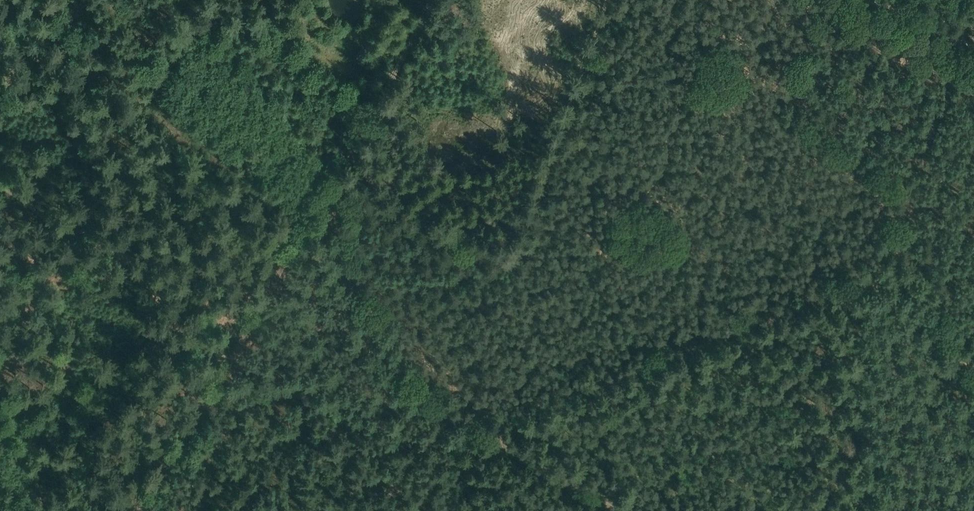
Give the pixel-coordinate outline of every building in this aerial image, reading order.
[(414,69),(418,72),(423,63),(419,60),(414,69)]
